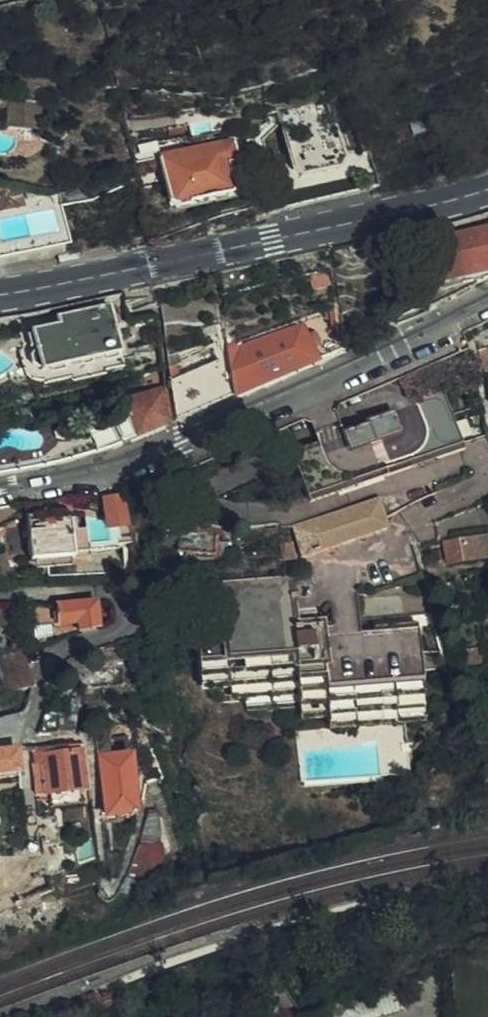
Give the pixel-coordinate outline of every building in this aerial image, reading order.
[(322,82),(267,93),(279,153),(330,142),(321,98),(325,98),(322,82)] [(146,143),(151,165),(156,189),(161,191),(194,184),(216,179),(221,174),(219,167),(239,162),(235,144),(225,146),(219,125),(179,134),(146,143)] [(330,142),(279,153),(279,154),(288,161),(325,152),(331,143),(330,142)] [(463,225),(417,238),(420,258),(425,285),(430,284),(459,282),(471,276),(481,271),(487,268),(487,219),(463,225)] [(66,236),(45,238),(47,247),(67,244),(66,236)] [(420,258),(415,259),(416,263),(415,263),(419,287),(425,285),(420,258)] [(478,281),(487,276),(487,268),(481,271),(471,276),(459,282),(478,281)] [(115,303),(110,305),(115,326),(121,324),(119,318),(115,303)] [(81,364),(121,355),(115,326),(110,305),(56,316),(57,325),(32,330),(36,345),(37,350),(32,351),(27,359),(29,367),(37,370),(40,369),(41,373),(81,364)] [(230,378),(231,397),(245,391),(279,377),(318,360),(332,354),(343,349),(338,312),(303,326),(241,350),(238,344),(227,347),(229,358),(230,378)] [(468,344),(473,361),(487,356),(487,335),(468,340),(468,344)] [(227,347),(226,336),(210,341),(217,361),(201,368),(172,379),(179,420),(231,397),(230,378),(229,358),(227,347)] [(36,345),(22,350),(17,352),(19,366),(23,373),(28,379),(34,382),(42,384),(44,387),(38,390),(101,376),(124,371),(121,355),(81,364),(41,373),(40,369),(37,370),(29,367),(27,359),(32,351),(37,350),(36,345)] [(182,350),(171,354),(173,367),(187,362),(182,350)] [(167,385),(125,397),(128,414),(113,419),(121,444),(135,438),(172,421),(167,385)] [(279,503),(304,494),(305,496),(380,470),(382,473),(418,460),(487,434),(487,428),(478,402),(451,413),(440,386),(412,397),(414,403),(363,421),(363,423),(341,430),(337,432),(337,434),(323,439),(323,442),(316,445),(316,448),(290,457),(295,469),(270,479),(273,486),(263,489),(267,500),(277,497),(279,503)] [(247,427),(250,433),(277,422),(274,416),(247,427)] [(92,427),(100,449),(121,444),(113,419),(92,427)] [(277,422),(250,433),(252,439),(279,429),(277,422)] [(120,496),(103,499),(109,531),(126,527),(120,496)] [(180,514),(179,498),(159,497),(159,528),(177,529),(177,545),(195,545),(218,546),(218,533),(198,532),(198,522),(189,520),(186,514),(180,514)] [(293,527),(303,558),(325,550),(389,529),(386,520),(379,499),(338,513),(293,527)] [(0,509),(0,522),(15,512),(14,507),(5,508),(0,509)] [(73,512),(28,515),(29,523),(30,537),(31,561),(75,557),(73,512)] [(430,533),(433,554),(474,546),(471,524),(430,533)] [(234,526),(221,525),(221,539),(222,543),(233,544),(234,526)] [(283,546),(286,562),(299,560),(295,543),(283,546)] [(194,555),(195,545),(177,545),(175,545),(175,558),(194,555)] [(204,569),(204,588),(275,584),(274,566),(204,569)] [(206,619),(204,588),(177,589),(180,653),(208,652),(209,672),(225,672),(226,684),(280,681),(281,693),(308,692),(309,704),(406,698),(401,619),(342,622),(304,624),(304,615),(206,619)] [(49,605),(31,605),(31,623),(59,621),(59,624),(79,622),(81,629),(81,628),(97,628),(96,601),(71,603),(49,605)] [(4,673),(28,667),(23,648),(21,648),(0,653),(0,657),(4,673)] [(8,690),(31,685),(32,683),(28,667),(4,673),(8,690)] [(46,794),(37,795),(37,801),(54,800),(53,794),(81,791),(91,790),(85,744),(36,748),(38,763),(42,763),(46,794)] [(20,768),(19,748),(0,750),(0,770),(20,768)] [(128,756),(128,750),(104,751),(108,784),(111,815),(121,814),(140,813),(135,755),(128,756)] [(83,803),(81,791),(53,794),(54,800),(55,807),(83,803)] [(150,817),(139,846),(162,846),(162,828),(161,813),(150,813),(150,817)] [(56,824),(41,825),(43,847),(59,846),(56,824)]
